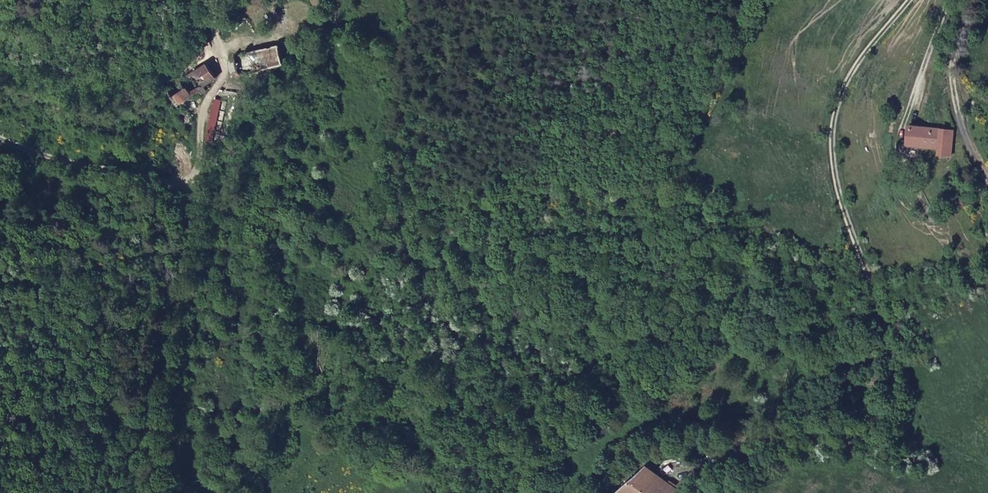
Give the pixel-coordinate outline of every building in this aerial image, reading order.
[(220,69),(209,43),(167,87),(175,99),(182,108),(201,93),(204,96),(210,92),(208,88),(218,81),(215,73),(220,69)] [(240,76),(278,67),(285,66),(281,46),(234,55),(240,76)] [(954,158),(956,130),(910,126),(908,147),(934,150),(942,151),(942,156),(954,158)] [(648,466),(619,492),(687,492),(691,486),(686,481),(681,487),(648,466)]
